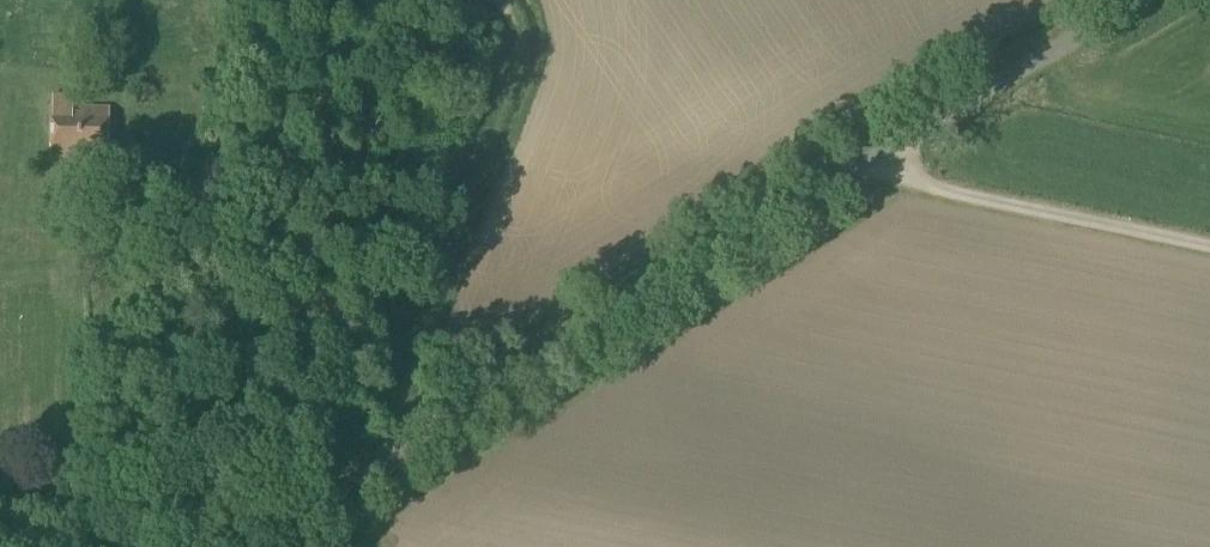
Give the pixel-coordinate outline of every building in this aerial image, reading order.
[(108,161),(109,109),(72,108),(73,97),(52,96),(51,160),(108,161)]
